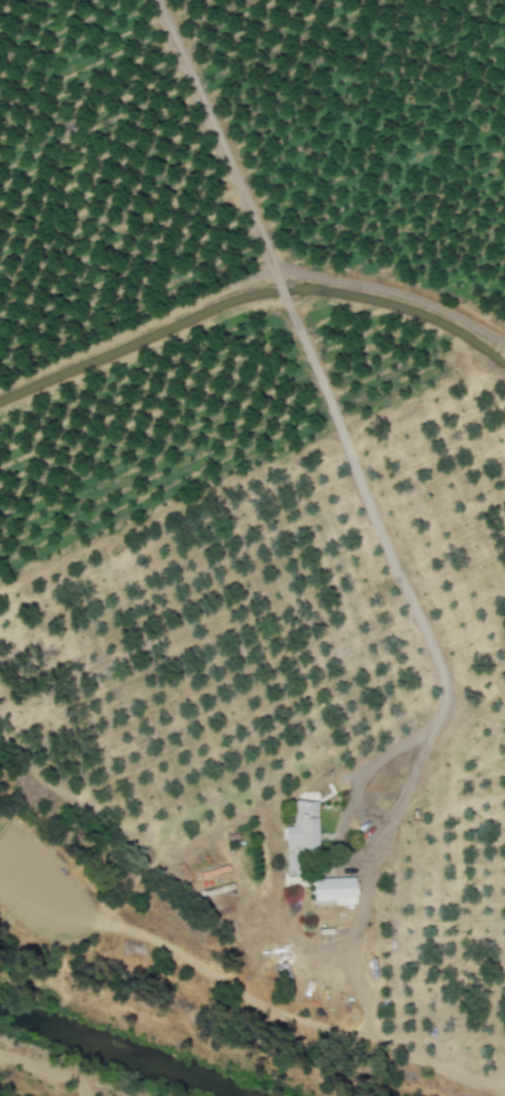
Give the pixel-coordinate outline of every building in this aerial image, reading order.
[(278,848),(312,848),(313,801),(289,800),(289,826),(279,826),(278,848)] [(317,818),(318,854),(302,854),(302,877),(286,877),(286,838),(297,838),(297,818),(317,818)] [(313,879),(314,907),(356,906),(354,878),(313,879)]
